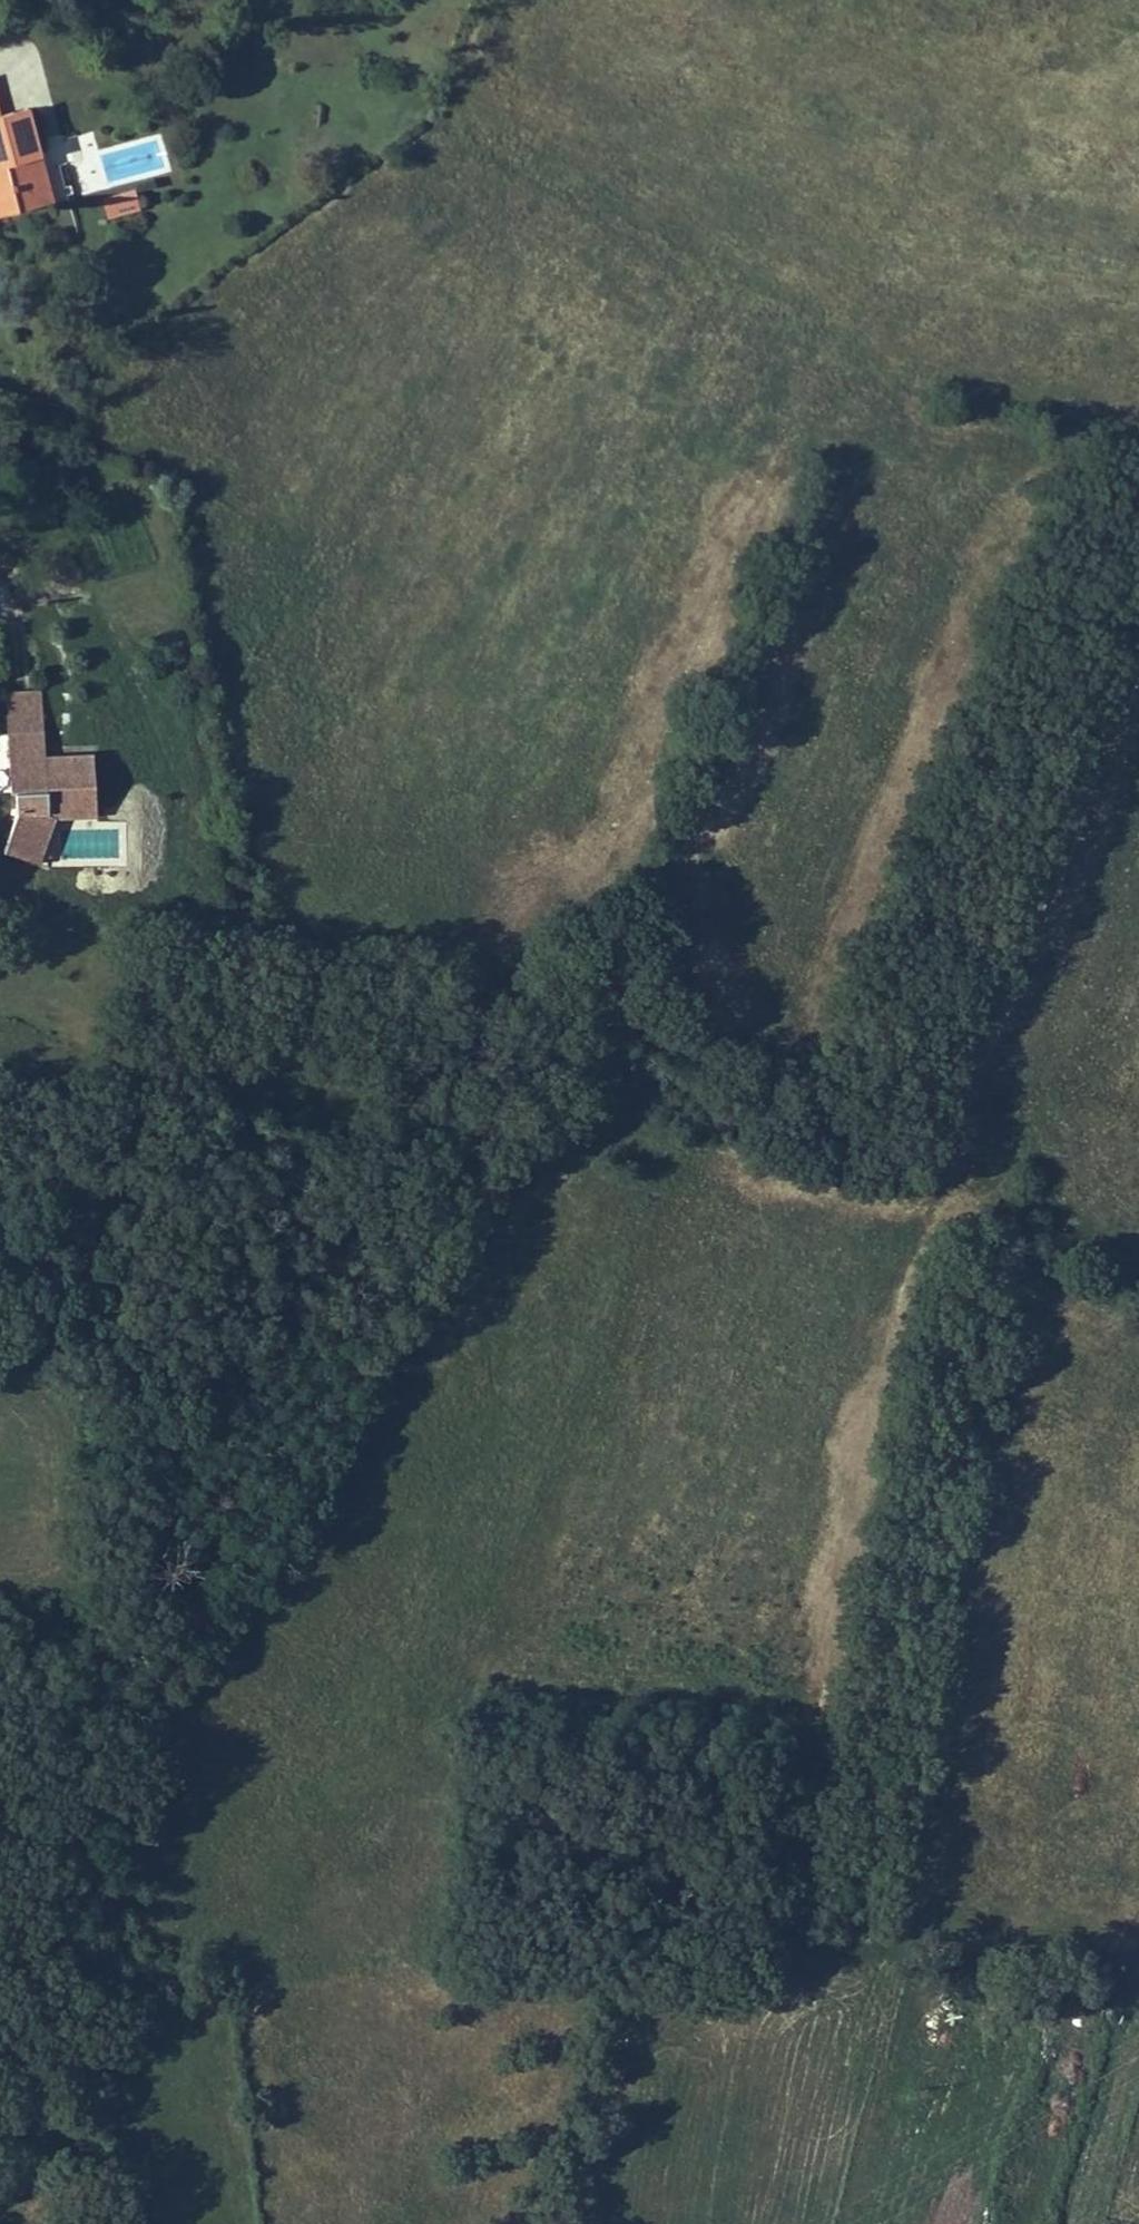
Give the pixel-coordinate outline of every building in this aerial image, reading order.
[(40,201),(28,156),(39,153),(28,109),(0,116),(0,211),(40,201)] [(52,198),(39,153),(28,156),(40,201),(52,198)] [(134,186),(98,193),(103,216),(138,208),(134,186)] [(41,731),(39,692),(8,694),(11,733),(41,731)] [(49,811),(96,809),(93,753),(73,754),(73,760),(46,762),(45,756),(44,731),(41,731),(11,733),(8,733),(11,791),(16,791),(18,814),(4,851),(31,860),(49,811)]
